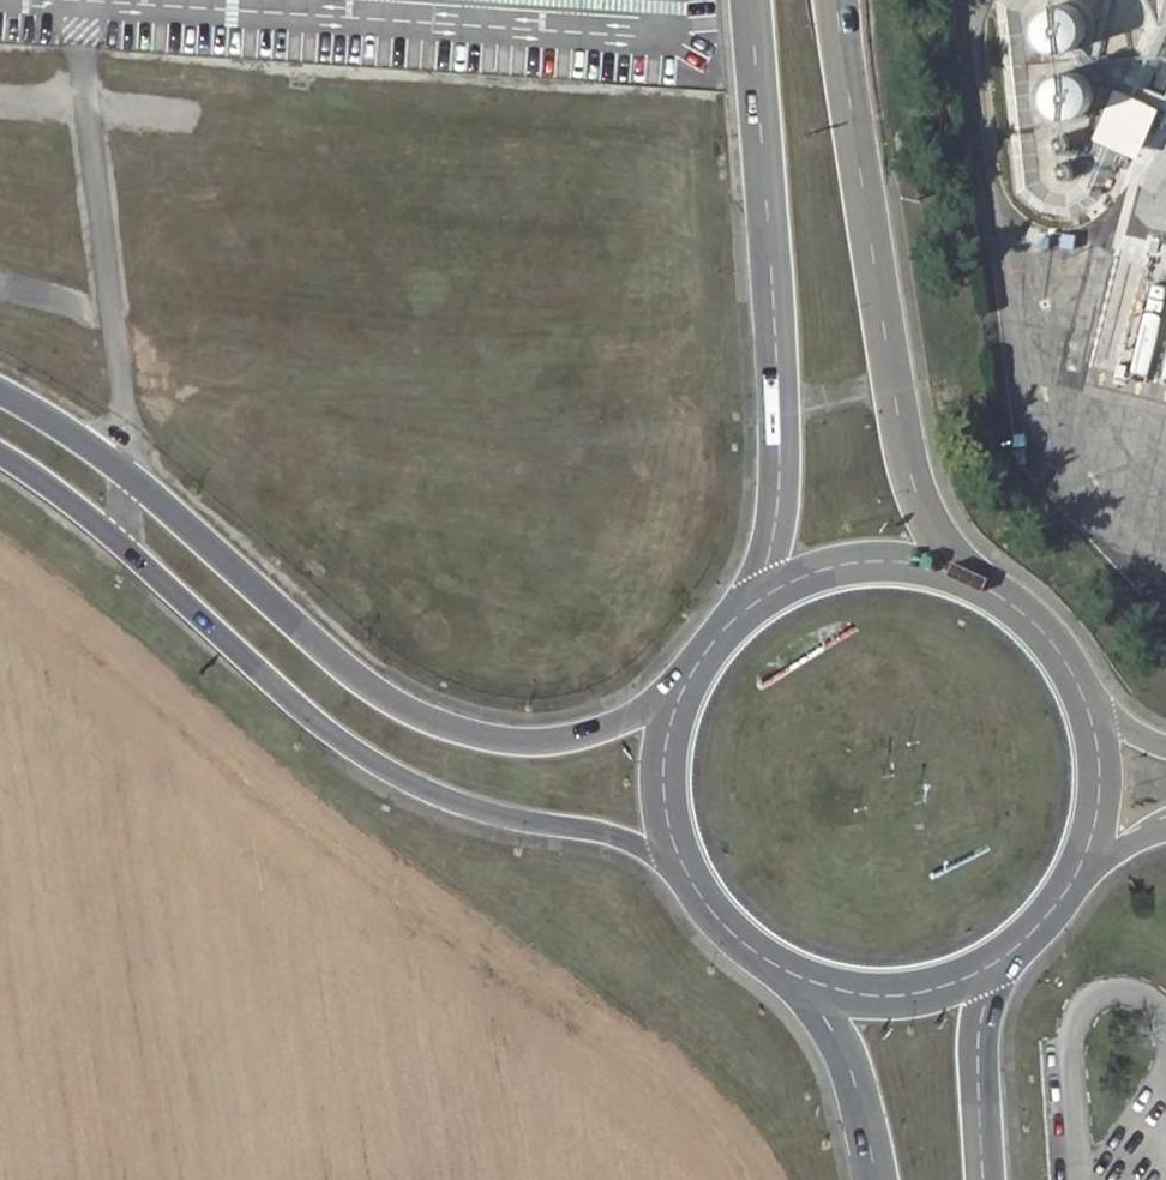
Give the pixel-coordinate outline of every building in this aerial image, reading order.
[(1078,15),(1073,11),(1066,8),(1058,7),(1051,10),(1044,15),(1041,32),(1043,38),(1048,43),(1054,47),(1063,50),(1072,45),(1078,41),(1082,34),(1082,26),(1081,20),(1078,15)] [(1090,85),(1086,80),(1081,77),(1069,74),(1063,76),(1058,79),(1054,85),(1051,91),(1052,101),(1056,107),(1065,114),(1077,116),(1083,113),(1090,107),(1092,101),(1093,91),(1090,85)] [(1072,140),(1070,136),(1064,132),(1059,132),(1052,139),(1051,148),(1055,152),(1061,156),(1066,154),(1070,151),(1072,147),(1072,140)] [(1076,171),(1074,166),(1069,161),(1062,160),(1056,166),(1055,172),(1056,178),(1061,182),(1066,183),(1072,181),(1075,177),(1076,171)]
